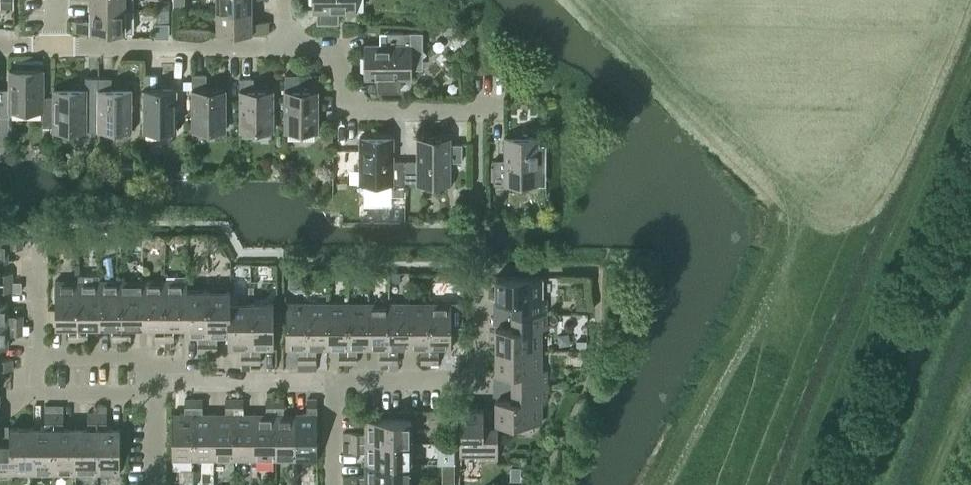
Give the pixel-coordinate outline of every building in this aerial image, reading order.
[(133,0),(91,0),(91,8),(125,8),(125,7),(133,7),(133,0)] [(356,10),(356,0),(313,0),(313,10),(318,10),(318,22),(339,22),(339,10),(356,10)] [(252,7),(217,7),(217,30),(268,30),(268,19),(252,19),(252,7)] [(125,8),(91,8),(91,19),(74,19),(74,30),(125,30),(125,8)] [(445,10),(445,23),(455,23),(455,15),(455,10),(451,10),(445,10)] [(387,43),(365,43),(365,77),(378,77),(378,90),(400,90),(400,77),(411,77),(411,67),(428,52),(423,47),(423,31),(387,31),(387,43)] [(54,125),(54,94),(44,94),(44,68),(10,68),(10,88),(10,109),(43,109),(43,125),(54,125)] [(176,128),(177,88),(157,88),(157,72),(144,72),(143,128),(176,128)] [(226,129),(226,88),(207,87),(207,72),(193,72),(193,128),(226,129)] [(324,100),(318,100),(318,89),(299,89),(299,73),(285,73),(285,129),(324,129),(324,100)] [(99,128),(99,76),(86,76),(86,88),(54,88),(54,94),(54,125),(54,128),(99,128)] [(112,76),(99,76),(99,128),(132,128),(132,88),(112,88),(112,76)] [(240,128),(274,128),(274,88),(254,88),(254,76),(240,76),(240,128)] [(10,122),(10,109),(10,88),(0,88),(0,122),(10,122)] [(405,193),(405,184),(406,184),(406,160),(394,160),(394,136),(360,136),(360,182),(393,182),(393,193),(405,193)] [(406,160),(406,184),(418,184),(418,182),(450,182),(450,160),(462,160),(463,143),(451,143),(451,136),(418,136),(418,160),(406,160)] [(538,182),(538,166),(545,166),(546,142),(538,142),(538,136),(505,136),(505,158),(494,158),(494,183),(506,183),(506,182),(538,182)] [(0,236),(0,259),(8,259),(8,246),(23,246),(23,236),(0,236)] [(12,280),(12,270),(0,270),(0,280),(12,280)] [(512,312),(547,312),(547,297),(542,297),(542,275),(496,275),(496,299),(512,299),(512,312)] [(78,339),(78,279),(56,279),(56,325),(69,325),(69,339),(78,339)] [(100,279),(78,279),(78,339),(88,339),(88,325),(100,325),(100,279)] [(122,279),(100,279),(100,325),(112,325),(112,339),(122,339),(122,279)] [(143,279),(122,279),(122,339),(131,339),(131,325),(143,325),(143,279)] [(165,279),(143,279),(143,325),(155,325),(155,339),(165,339),(165,279)] [(165,279),(165,339),(174,339),(174,325),(185,325),(186,289),(186,279),(165,279)] [(0,280),(0,289),(12,289),(12,280),(0,280)] [(208,289),(186,289),(185,325),(185,334),(198,334),(198,350),(208,350),(208,289)] [(208,289),(208,350),(218,350),(218,335),(228,335),(229,335),(229,301),(230,301),(230,289),(208,289)] [(587,296),(576,297),(577,308),(588,307),(587,296)] [(22,323),(22,314),(8,314),(8,300),(0,300),(0,323),(22,323)] [(308,361),(308,301),(286,300),(286,346),(298,346),(298,361),(308,361)] [(250,301),(230,301),(229,301),(229,335),(228,335),(228,347),(241,347),(241,362),(250,362),(250,301)] [(250,301),(250,362),(260,362),(260,347),(273,347),(273,301),(250,301)] [(328,301),(308,301),(308,361),(317,361),(317,347),(328,347),(328,301)] [(348,301),(328,301),(328,347),(339,347),(339,361),(348,361),(348,301)] [(368,301),(348,301),(348,361),(357,361),(357,347),(369,347),(368,301)] [(389,301),(368,301),(369,347),(380,347),(380,361),(389,361),(389,301)] [(409,301),(389,301),(389,361),(398,361),(398,347),(410,347),(409,301)] [(430,301),(409,301),(410,347),(421,347),(421,361),(430,361),(430,301)] [(463,301),(430,301),(430,361),(439,361),(439,347),(452,347),(452,321),(463,321),(463,301)] [(496,325),(496,348),(542,348),(542,328),(547,328),(547,312),(512,312),(512,325),(496,325)] [(8,346),(8,333),(23,333),(22,323),(0,323),(0,346),(8,346)] [(512,371),(512,384),(547,384),(547,369),(542,369),(542,348),(496,348),(496,371),(512,371)] [(12,367),(12,356),(0,356),(0,367),(12,367)] [(547,384),(512,384),(512,398),(496,398),(496,402),(496,421),(541,421),(542,400),(547,400),(547,384)] [(193,458),(214,458),(214,412),(203,412),(203,397),(194,398),(193,458)] [(235,458),(255,458),(255,412),(244,412),(244,397),(235,398),(235,458)] [(276,458),(296,458),(296,412),(285,412),(285,397),(276,398),(276,458)] [(193,458),(194,398),(185,398),(185,412),(172,412),(172,458),(193,458)] [(214,458),(235,458),(235,398),(225,398),(226,412),(214,412),(214,458)] [(255,458),(276,458),(276,398),(267,398),(267,412),(255,412),(255,458)] [(296,412),(296,458),(318,458),(317,398),(307,398),(307,412),(296,412)] [(460,408),(460,453),(482,453),(482,458),(499,458),(499,424),(484,424),(484,408),(460,408)] [(33,472),(55,472),(55,411),(45,411),(45,426),(32,426),(33,472)] [(55,472),(77,472),(77,426),(65,426),(64,411),(55,411),(55,472)] [(77,472),(98,471),(99,412),(88,412),(88,426),(77,426),(77,472)] [(99,412),(98,471),(120,471),(120,426),(108,426),(108,412),(106,412),(99,412)] [(351,440),(411,440),(411,418),(366,418),(366,430),(351,430),(351,440)] [(32,426),(9,426),(9,443),(0,443),(0,477),(23,477),(23,472),(33,472),(32,426)] [(411,462),(411,440),(351,440),(351,450),(366,450),(366,462),(411,462)] [(454,440),(442,441),(443,453),(455,452),(454,440)] [(411,483),(411,462),(366,462),(366,474),(351,474),(351,483),(411,483)] [(454,462),(443,462),(443,483),(454,483),(454,462)] [(521,465),(510,465),(510,478),(521,478),(521,465)]
